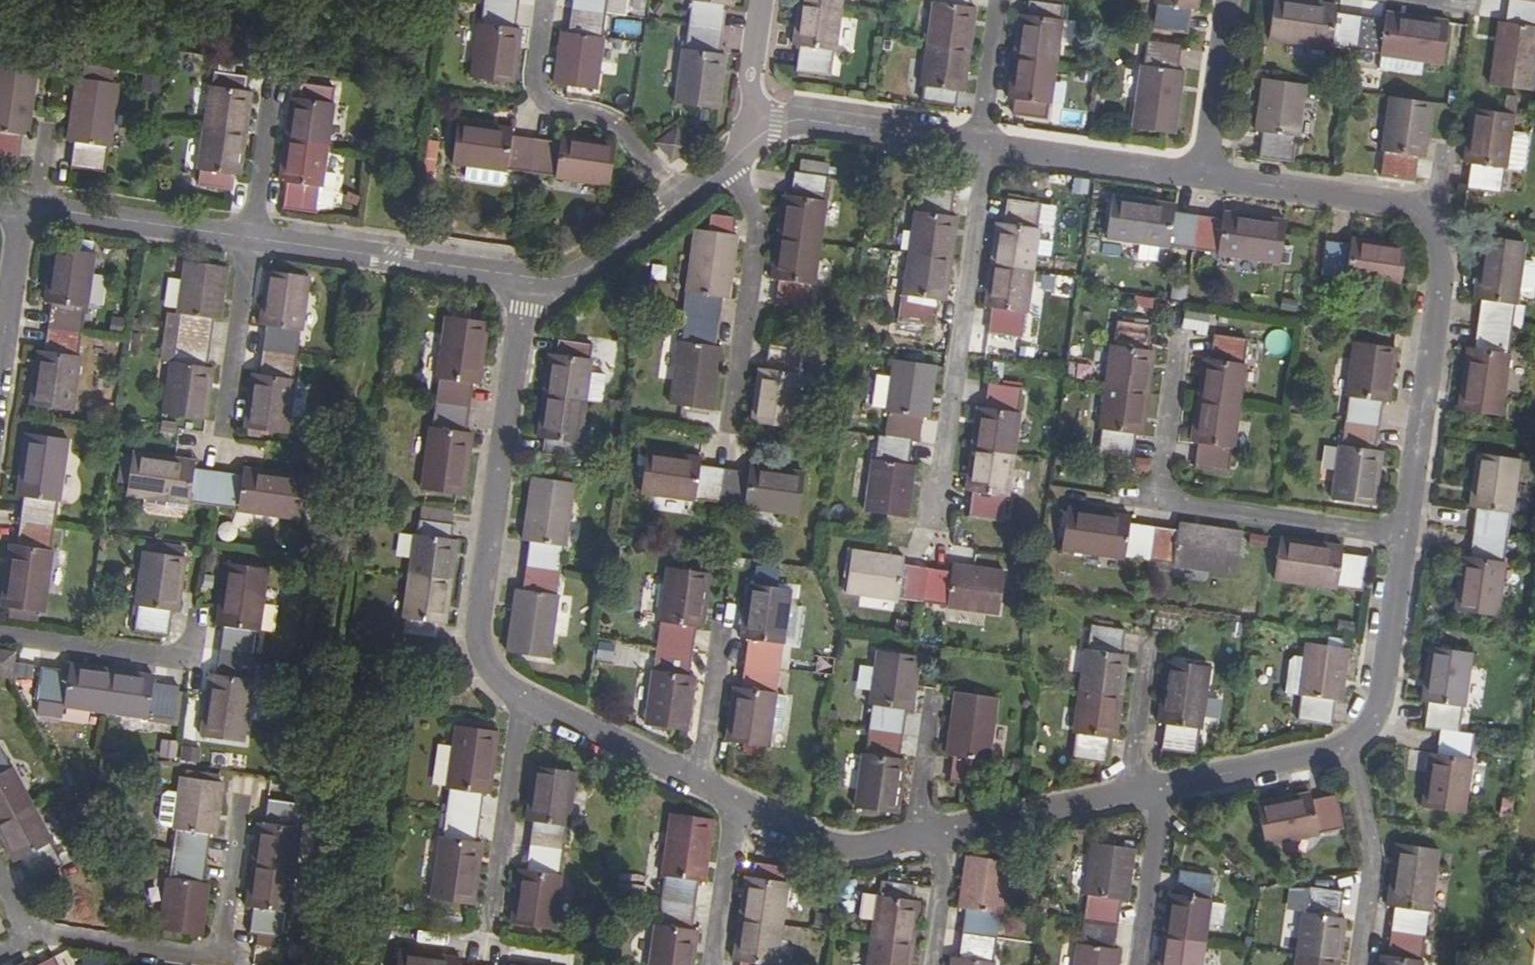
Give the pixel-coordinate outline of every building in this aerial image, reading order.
[(482,22),(478,22),(471,75),(513,81),(521,28),(516,27),(520,0),(485,0),(482,22)] [(569,33),(563,32),(556,83),(597,90),(605,37),(602,37),(607,0),(573,0),(569,33)] [(694,2),(687,49),(683,49),(676,103),(720,109),(728,55),(723,55),(729,6),(735,7),(736,0),(691,0),(690,1),(694,2)] [(842,48),(849,0),(807,0),(801,41),(807,42),(803,66),(836,71),(839,47),(842,48)] [(927,82),(931,82),(929,97),(960,101),(962,87),(971,88),(983,6),(976,5),(976,0),(939,0),(927,82)] [(1052,115),(1054,101),(1058,101),(1071,18),(1066,18),(1068,3),(1051,0),(1035,0),(1033,13),(1028,12),(1014,96),(1020,97),(1018,110),(1052,115)] [(1160,1),(1164,2),(1161,26),(1192,30),(1195,6),(1202,7),(1203,0),(1160,0),(1160,1)] [(1387,21),(1338,14),(1339,8),(1282,0),(1276,0),(1272,41),(1332,50),(1333,47),(1382,54),(1381,57),(1443,66),(1450,24),(1387,15),(1387,21)] [(1509,27),(1502,26),(1494,88),(1534,93),(1534,0),(1513,0),(1509,27)] [(614,32),(639,34),(640,21),(615,20),(614,32)] [(1180,131),(1190,69),(1183,68),(1186,43),(1152,38),(1148,64),(1146,63),(1138,125),(1180,131)] [(27,130),(37,69),(0,63),(0,151),(17,154),(20,129),(27,130)] [(210,82),(199,166),(201,166),(200,182),(231,186),(233,171),(242,172),(253,88),(246,87),(248,71),(215,67),(214,82),(210,82)] [(77,74),(68,137),(73,138),(70,160),(103,165),(106,142),(109,143),(118,81),(77,74)] [(293,95),(282,178),(287,179),(285,195),(320,200),(322,183),(326,184),(337,100),(334,99),(336,83),(301,79),(299,95),(293,95)] [(1298,140),(1301,141),(1308,88),(1265,82),(1257,135),(1264,136),(1261,158),(1295,164),(1298,140)] [(1428,161),(1435,107),(1392,100),(1384,154),(1388,154),(1385,179),(1418,184),(1422,160),(1428,161)] [(1508,113),(1520,114),(1521,102),(1510,100),(1508,113)] [(1510,173),(1516,136),(1519,119),(1476,113),(1469,167),(1473,167),(1470,188),(1469,192),(1505,197),(1508,173),(1510,173)] [(611,185),(617,142),(563,134),(563,140),(513,133),(514,129),(461,121),(455,162),(509,170),(509,168),(556,174),(556,178),(611,185)] [(662,143),(673,158),(690,147),(679,132),(662,143)] [(1510,173),(1527,175),(1531,172),(1534,148),(1534,143),(1531,138),(1516,136),(1510,173)] [(422,171),(435,173),(438,141),(426,140),(422,171)] [(793,197),(786,197),(773,281),(779,282),(776,305),(809,310),(812,288),(817,288),(829,202),(826,202),(829,179),(796,174),(793,197)] [(920,211),(915,211),(904,295),(906,295),(903,321),(938,326),(941,300),(948,301),(960,217),(954,216),(957,193),(923,188),(920,211)] [(1171,251),(1171,248),(1220,255),(1219,259),(1282,267),(1288,224),(1225,215),(1225,221),(1177,214),(1178,208),(1113,199),(1108,242),(1171,251)] [(1005,224),(1001,223),(989,307),(993,308),(990,334),(1024,339),(1028,314),(1032,314),(1042,229),(1039,229),(1042,205),(1008,200),(1005,224)] [(729,230),(731,218),(709,215),(708,227),(729,230)] [(721,350),(715,350),(722,301),(728,301),(736,239),(694,233),(686,295),(689,295),(683,345),(678,344),(670,407),(711,413),(721,350)] [(1514,357),(1511,356),(1517,309),(1521,309),(1530,247),(1487,241),(1478,303),(1484,303),(1477,351),(1472,350),(1464,412),(1505,417),(1514,357)] [(1401,292),(1408,249),(1355,242),(1354,247),(1329,243),(1325,279),(1348,282),(1347,284),(1401,292)] [(52,300),(45,349),(38,348),(31,402),(72,407),(80,354),(78,354),(85,304),(87,304),(94,251),(53,244),(46,299),(52,300)] [(180,310),(180,311),(169,310),(162,357),(173,358),(173,359),(169,359),(162,411),(205,416),(212,365),(204,364),(211,315),(219,316),(226,264),(183,258),(177,310),(180,310)] [(259,322),(266,323),(259,371),(253,370),(245,425),(289,431),(296,377),(292,377),(299,327),(303,328),(311,273),(267,268),(259,322)] [(1179,328),(1204,336),(1210,315),(1185,308),(1179,328)] [(432,429),(423,491),(463,497),(472,435),(467,434),(474,385),(479,385),(488,325),(447,320),(439,379),(437,379),(430,429),(432,429)] [(1115,351),(1111,350),(1100,434),(1104,435),(1101,459),(1133,463),(1136,440),(1144,441),(1154,357),(1148,356),(1151,332),(1118,328),(1115,351)] [(1232,453),(1237,454),(1249,370),(1244,370),(1248,345),(1215,341),(1212,365),(1205,364),(1193,448),(1199,448),(1195,472),(1229,477),(1232,453)] [(577,445),(581,446),(592,362),(589,362),(591,347),(558,343),(556,358),(549,357),(537,440),(544,441),(542,455),(575,460),(577,445)] [(766,372),(759,371),(750,426),(793,431),(803,377),(799,376),(802,352),(769,347),(766,372)] [(1349,403),(1353,404),(1346,452),(1342,451),(1334,504),(1376,510),(1384,457),(1378,457),(1385,409),(1392,410),(1399,356),(1356,350),(1349,403)] [(887,413),(891,414),(887,438),(880,437),(876,461),(872,460),(864,511),(907,517),(916,467),(909,466),(912,442),(920,443),(924,419),(931,419),(938,369),(894,362),(887,413)] [(986,410),(979,409),(967,493),(975,494),(972,519),(1002,523),(1005,499),(1009,499),(1022,416),(1018,416),(1021,391),(990,387),(986,410)] [(162,419),(160,429),(175,431),(176,421),(162,419)] [(18,491),(25,492),(18,542),(11,541),(2,602),(44,608),(53,547),(50,546),(57,497),(60,497),(68,436),(27,430),(18,491)] [(300,517),(306,474),(244,465),(243,472),(194,465),(194,457),(132,449),(131,453),(127,480),(125,491),(127,492),(144,494),(188,501),(189,501),(189,497),(237,503),(236,508),(300,517)] [(131,453),(121,451),(117,479),(127,480),(131,453)] [(744,512),(797,519),(804,476),(750,469),(749,475),(701,468),(702,461),(646,454),(641,496),(695,504),(695,502),(745,508),(744,512)] [(1508,568),(1505,568),(1513,519),(1516,519),(1524,466),(1481,460),(1474,513),(1481,514),(1473,564),(1467,563),(1459,615),(1500,621),(1508,568)] [(561,550),(564,550),(572,490),(531,484),(524,545),(527,546),(521,593),(515,593),(506,657),(548,664),(557,599),(553,598),(561,550)] [(188,501),(144,494),(143,505),(146,510),(181,515),(186,511),(188,501)] [(1126,564),(1126,561),(1176,567),(1175,571),(1236,580),(1241,538),(1181,530),(1180,534),(1131,527),(1131,522),(1068,513),(1063,555),(1126,564)] [(439,627),(444,627),(456,544),(451,543),(453,529),(418,524),(417,538),(414,537),(402,621),(404,622),(403,636),(437,642),(439,627)] [(1341,595),(1341,591),(1365,594),(1370,561),(1346,558),(1347,553),(1285,545),(1279,586),(1341,595)] [(144,547),(137,601),(139,601),(136,626),(163,630),(167,605),(177,606),(185,553),(144,547)] [(853,552),(848,594),(898,601),(899,597),(947,605),(947,608),(1000,616),(1006,574),(953,566),(952,571),(905,564),(905,560),(853,552)] [(223,620),(217,670),(208,669),(199,732),(243,737),(252,675),(248,674),(255,625),(259,625),(267,565),(224,558),(215,619),(223,620)] [(657,624),(661,624),(655,674),(649,673),(644,725),(687,731),(694,679),(689,678),(695,629),(700,629),(707,576),(665,570),(657,624)] [(736,690),(728,743),(770,749),(773,730),(777,696),(777,695),(774,695),(781,647),(785,648),(792,594),(750,588),(743,642),(748,643),(741,691),(736,690)] [(1074,761),(1107,766),(1111,742),(1117,743),(1129,660),(1122,659),(1126,635),(1092,630),(1089,654),(1085,654),(1073,736),(1077,737),(1074,761)] [(594,657),(609,659),(611,643),(596,640),(594,657)] [(1308,648),(1301,699),(1303,699),(1300,723),(1333,728),(1336,705),(1344,706),(1352,654),(1308,648)] [(5,671),(8,650),(0,649),(0,670),(5,671)] [(1428,731),(1442,733),(1439,756),(1433,756),(1425,809),(1468,815),(1476,761),(1473,761),(1477,737),(1460,735),(1463,710),(1469,711),(1476,657),(1433,652),(1426,705),(1432,706),(1428,731)] [(874,707),(867,756),(862,756),(856,810),(898,815),(906,762),(899,761),(906,713),(912,713),(920,660),(877,655),(871,707),(874,707)] [(12,678),(31,680),(33,665),(14,663),(12,678)] [(105,711),(147,716),(147,713),(173,716),(176,689),(176,684),(150,681),(151,674),(69,663),(68,671),(44,667),(39,699),(62,702),(62,706),(105,711)] [(1170,666),(1161,727),(1166,728),(1163,752),(1195,756),(1199,732),(1202,733),(1211,671),(1170,666)] [(147,713),(147,716),(146,721),(178,724),(181,689),(176,689),(173,716),(147,713)] [(956,695),(947,758),(953,758),(950,784),(983,788),(986,764),(990,765),(1000,701),(956,695)] [(787,698),(777,696),(773,730),(783,732),(785,730),(789,700),(787,698)] [(479,848),(474,848),(482,798),(487,798),(497,736),(454,730),(445,792),(448,792),(440,843),(437,842),(429,902),(471,908),(479,848)] [(176,759),(177,741),(160,740),(159,758),(176,759)] [(180,746),(179,762),(199,764),(200,747),(180,746)] [(12,858),(18,854),(30,877),(59,861),(47,839),(50,837),(10,763),(9,764),(0,748),(0,835),(12,858)] [(531,826),(524,875),(516,874),(509,925),(552,932),(560,879),(556,879),(563,830),(567,830),(574,777),(532,771),(524,825),(531,826)] [(208,881),(201,880),(207,831),(215,831),(222,780),(180,775),(173,825),(177,826),(171,876),(167,875),(160,925),(201,930),(208,881)] [(158,826),(172,827),(173,792),(159,792),(158,826)] [(1314,801),(1313,796),(1261,806),(1270,848),(1321,838),(1321,834),(1345,829),(1338,796),(1314,801)] [(268,797),(264,822),(259,821),(247,905),(251,906),(248,931),(281,936),(285,910),(287,911),(301,826),(298,826),(302,801),(268,797)] [(664,880),(657,928),(652,928),(647,964),(692,964),(696,934),(690,933),(697,884),(703,885),(711,824),(668,819),(660,879),(664,880)] [(1081,948),(1078,948),(1076,964),(1119,964),(1120,954),(1115,953),(1122,906),(1128,906),(1135,856),(1091,850),(1084,900),(1088,901),(1081,948)] [(1390,959),(1383,958),(1382,964),(1426,964),(1427,963),(1423,962),(1429,916),(1434,916),(1442,856),(1399,850),(1390,911),(1397,911),(1390,959)] [(952,964),(993,964),(999,919),(1002,920),(1009,867),(966,861),(959,912),(966,913),(959,964),(953,963),(952,964)] [(734,962),(740,962),(740,964),(776,964),(787,885),(784,884),(786,868),(754,864),(753,879),(746,878),(734,962)] [(1160,964),(1204,964),(1212,903),(1209,903),(1213,880),(1180,876),(1176,899),(1170,898),(1160,964)] [(921,905),(912,903),(914,887),(883,883),(881,898),(863,896),(860,921),(874,923),(868,964),(912,964),(921,905)] [(1304,919),(1298,964),(1340,964),(1346,924),(1341,923),(1345,897),(1312,892),(1308,919),(1304,919)] [(459,962),(446,960),(440,959),(398,953),(396,964),(459,964),(459,962)]
